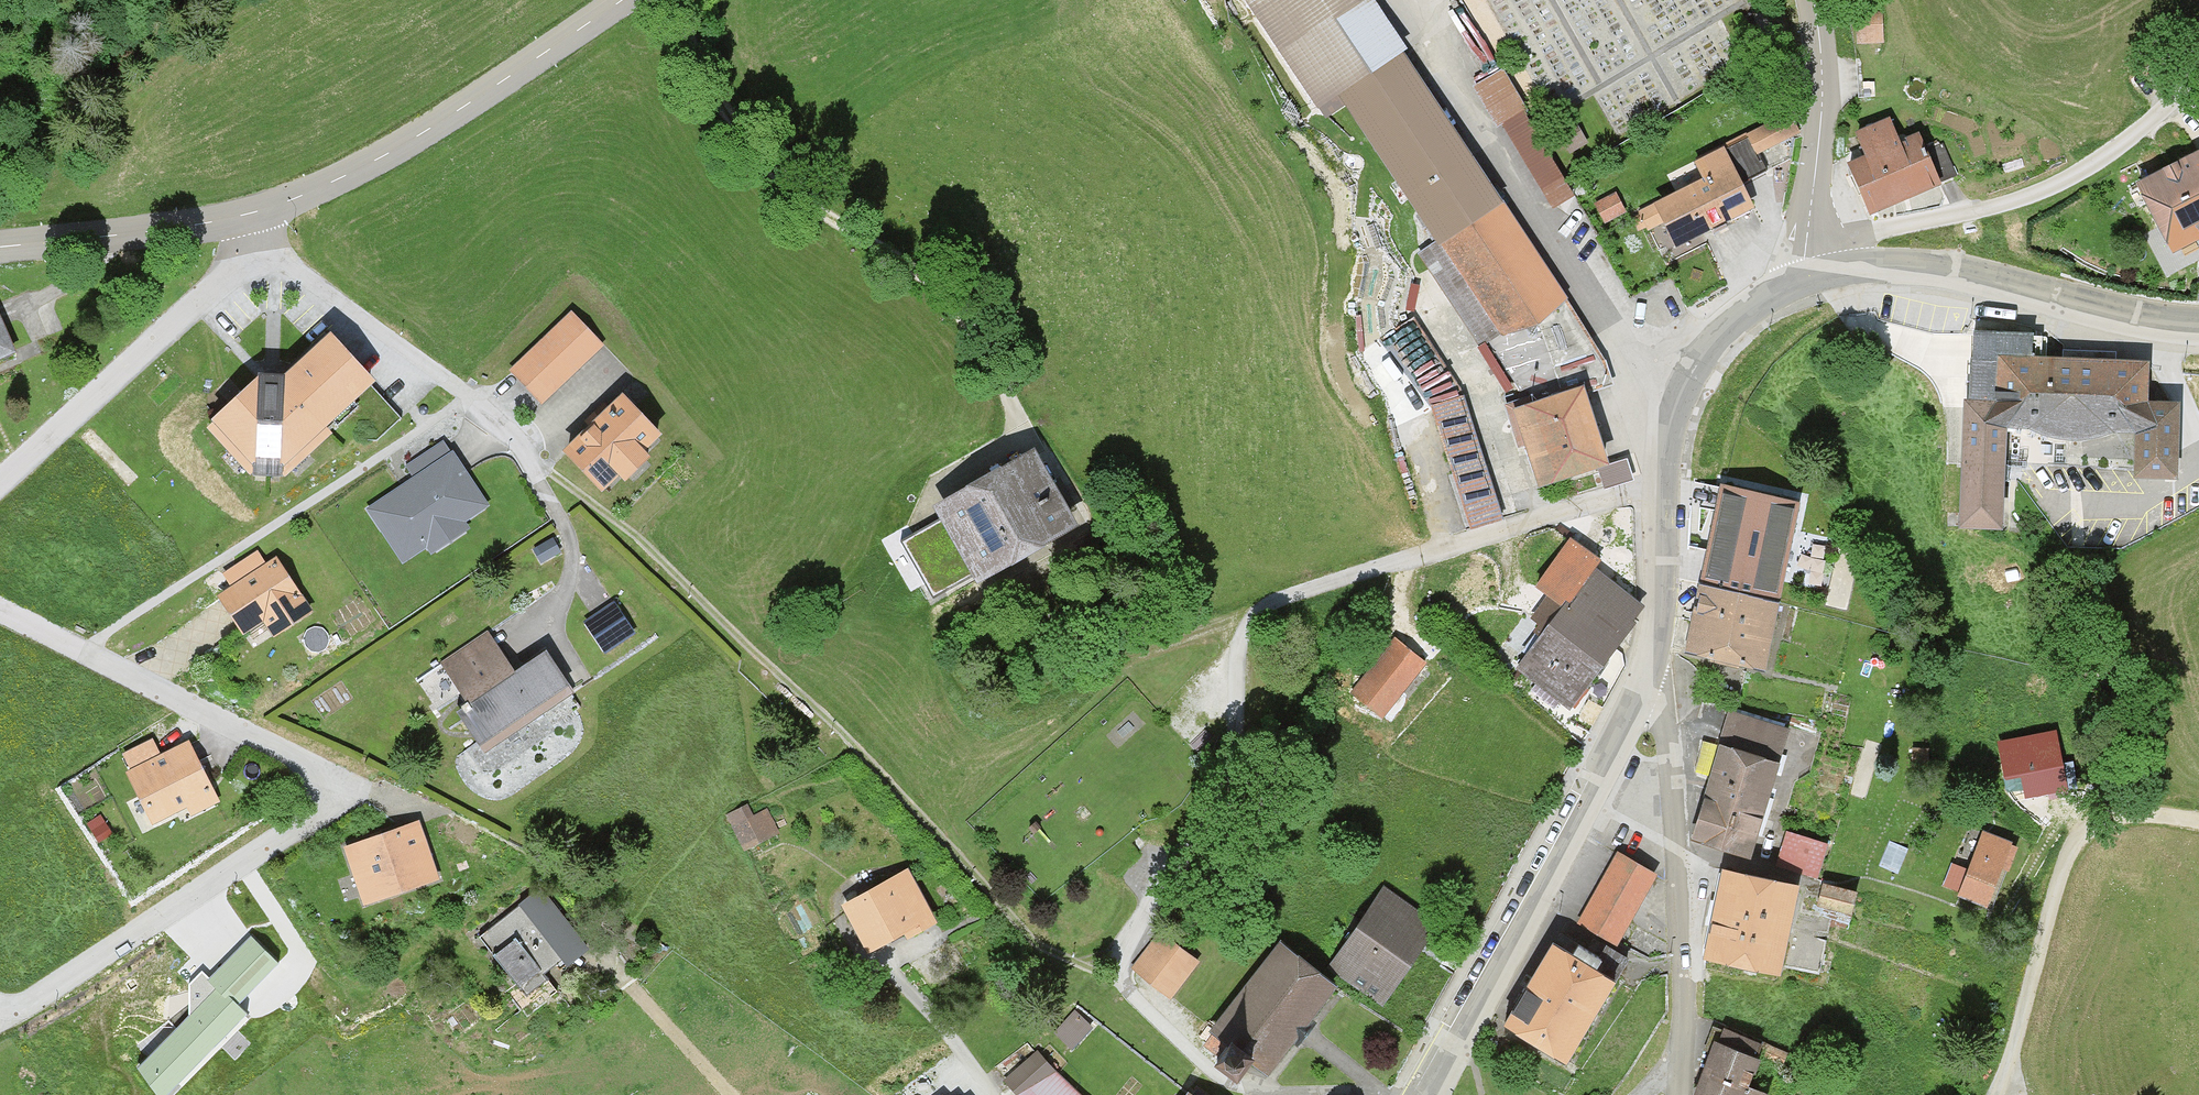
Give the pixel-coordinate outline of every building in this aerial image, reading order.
[(1316,109),(1408,51),(1374,0),(1245,0),(1316,109)] [(1404,60),(1339,101),(1434,253),(1505,209),(1404,60)] [(1502,71),(1473,88),(1500,130),(1523,116),(1502,71)] [(1523,116),(1500,130),(1548,209),(1571,195),(1523,116)] [(1784,116),(1744,137),(1753,153),(1793,132),(1784,116)] [(1865,161),(1850,167),(1872,217),(1939,187),(1915,134),(1897,142),(1889,123),(1855,138),(1865,161)] [(2136,185),(2177,262),(2198,250),(2198,151),(2136,185)] [(1696,183),(1653,206),(1679,255),(1756,213),(1723,152),(1689,170),(1696,183)] [(1618,196),(1595,208),(1607,229),(1630,217),(1618,196)] [(1434,253),(1424,259),(1482,353),(1563,304),(1505,209),(1434,253)] [(570,314),(509,371),(537,401),(599,344),(570,314)] [(11,343),(0,319),(0,348),(11,343)] [(1964,334),(1962,529),(2005,529),(2006,467),(2132,468),(2132,480),(2177,480),(2178,405),(2156,405),(2156,361),(2033,359),(2033,335),(1964,334)] [(366,381),(325,335),(277,376),(248,375),(194,428),(246,475),(267,479),(366,381)] [(1583,386),(1513,407),(1539,490),(1609,468),(1583,386)] [(1427,404),(1465,531),(1499,521),(1462,394),(1427,404)] [(623,395),(557,452),(593,494),(660,438),(623,395)] [(1023,421),(914,474),(896,519),(942,596),(1073,525),(1023,421)] [(452,446),(365,504),(403,560),(490,502),(452,446)] [(1720,485),(1697,584),(1781,603),(1803,504),(1720,485)] [(1518,669),(1571,709),(1648,606),(1566,544),(1534,587),(1564,609),(1518,669)] [(252,652),(314,614),(278,554),(216,592),(252,652)] [(1681,652),(1765,672),(1781,603),(1697,584),(1681,652)] [(616,602),(583,620),(604,656),(636,638),(616,602)] [(487,631),(438,667),(464,704),(449,715),(480,757),(578,686),(549,647),(516,671),(487,631)] [(1353,695),(1389,720),(1427,665),(1392,640),(1353,695)] [(1691,839),(1752,856),(1788,730),(1727,713),(1691,839)] [(115,753),(152,824),(178,811),(186,826),(225,807),(191,741),(169,752),(158,731),(115,753)] [(2055,733),(2000,744),(2006,776),(2023,773),(2027,796),(2065,789),(2055,733)] [(745,803),(726,811),(743,851),(783,834),(773,810),(752,819),(745,803)] [(440,882),(423,821),(344,844),(362,905),(440,882)] [(2010,844),(1983,834),(1969,871),(1953,865),(1945,886),(1961,892),(1960,895),(1987,905),(2010,844)] [(1829,847),(1787,835),(1777,869),(1819,881),(1829,847)] [(1576,922),(1618,945),(1657,877),(1614,853),(1576,922)] [(910,871),(839,907),(869,963),(883,956),(939,927),(910,871)] [(1722,875),(1704,958),(1781,974),(1799,892),(1722,875)] [(537,885),(478,934),(527,991),(585,942),(537,885)] [(1383,886),(1329,965),(1387,1005),(1441,926),(1383,886)] [(1854,894),(1823,889),(1820,910),(1851,915),(1854,894)] [(1160,935),(1133,972),(1172,1001),(1200,964),(1160,935)] [(1806,962),(1818,966),(1827,939),(1815,935),(1806,962)] [(1281,944),(1215,1031),(1234,1045),(1218,1066),(1235,1079),(1249,1062),(1270,1079),(1340,988),(1281,944)] [(1503,1032),(1565,1067),(1613,982),(1551,947),(1503,1032)] [(214,986),(137,1062),(169,1090),(246,1018),(214,986)] [(1084,1012),(1059,1034),(1074,1051),(1099,1028),(1084,1012)] [(1788,1058),(1720,1031),(1694,1094),(1754,1094),(1749,1093),(1761,1066),(1782,1074),(1788,1058)] [(1003,1084),(1015,1094),(1078,1094),(1035,1052),(1003,1084)]
